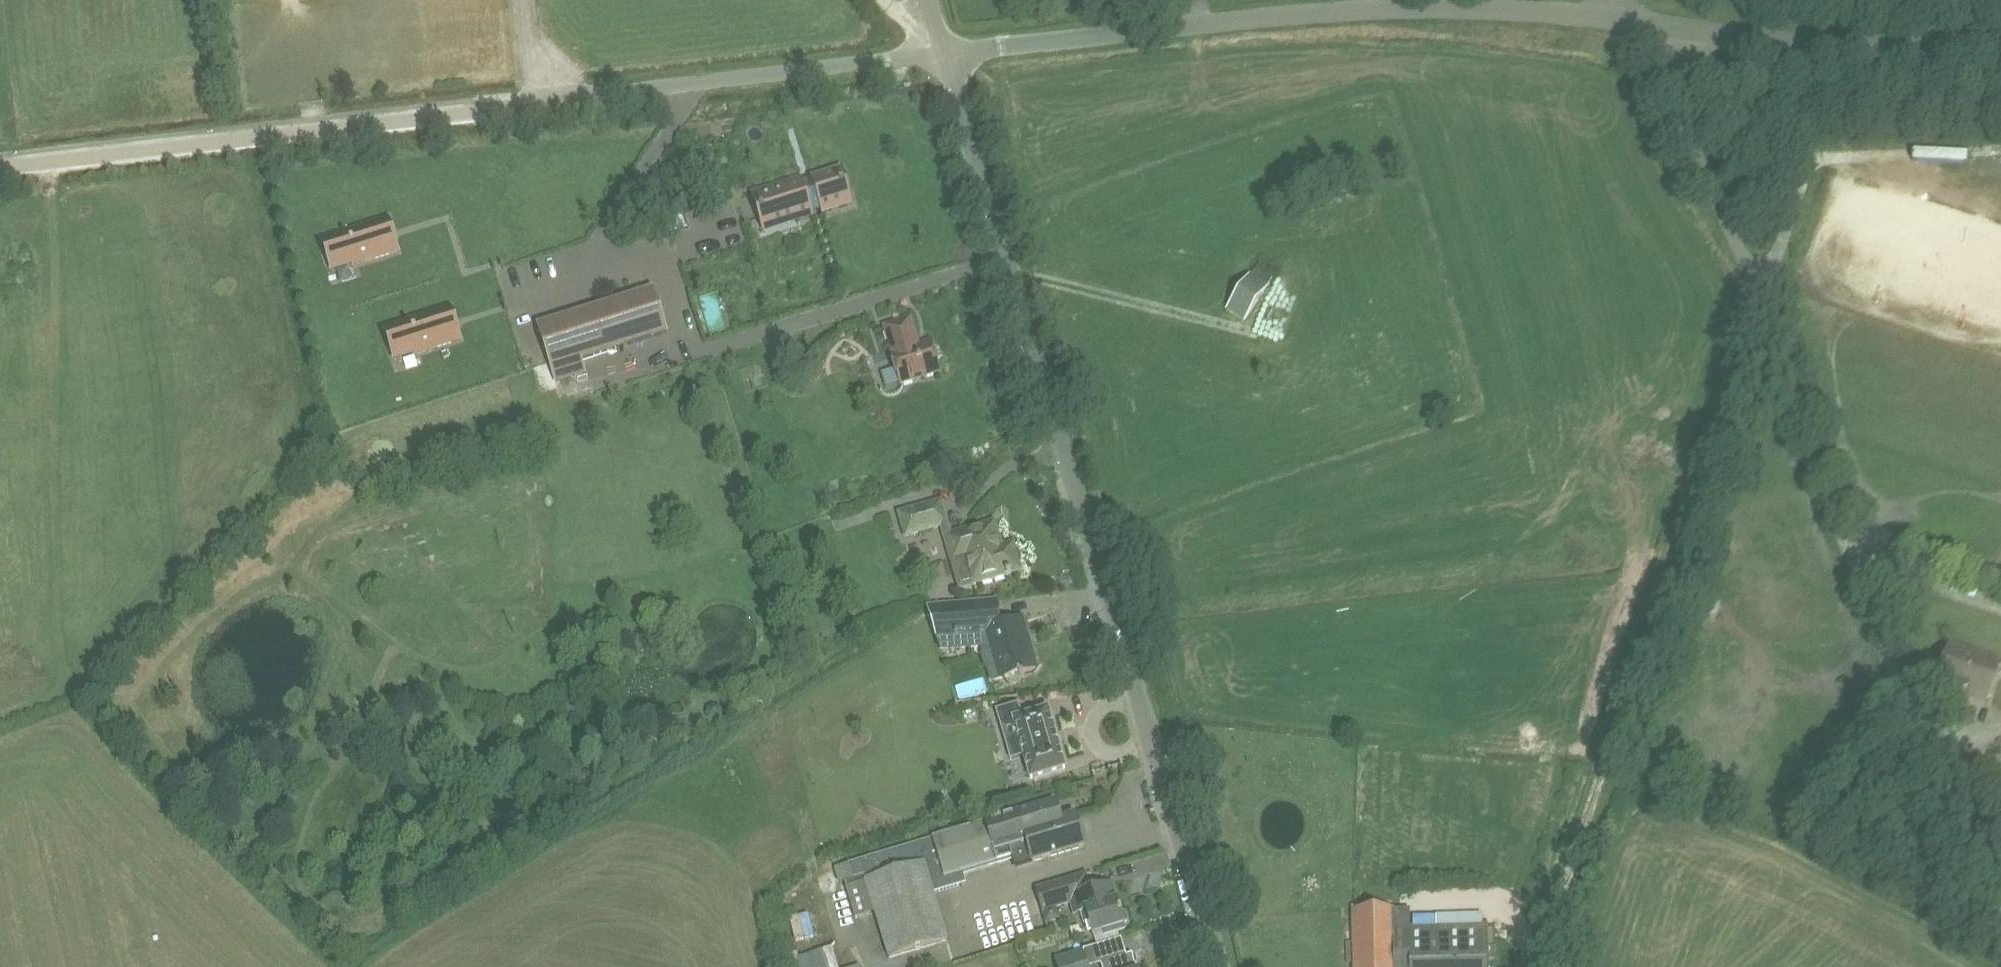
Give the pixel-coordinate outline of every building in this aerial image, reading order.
[(811,170),(760,186),(772,226),(823,210),(823,209),(831,206),(831,208),(862,198),(851,162),(820,172),(820,173),(813,176),(811,170)] [(358,258),(404,245),(393,212),(330,231),(337,254),(355,250),(358,258)] [(1268,286),(1266,285),(1251,274),(1227,310),(1245,322),(1268,286)] [(568,365),(667,333),(653,289),(539,325),(557,382),(572,377),(568,365)] [(456,340),(445,307),(379,325),(387,350),(407,344),(410,353),(456,340)] [(892,354),(901,383),(940,371),(931,342),(916,347),(914,341),(917,340),(910,319),(886,326),(894,354),(892,354)] [(949,525),(942,499),(898,512),(905,538),(949,525)] [(958,534),(969,570),(974,569),(978,582),(1021,570),(1014,545),(1002,548),(995,523),(958,534)] [(1023,673),(1023,672),(1037,668),(1022,618),(984,629),(983,619),(981,620),(979,602),(928,607),(940,650),(982,646),(983,652),(982,654),(985,667),(987,667),(991,681),(1007,676),(1008,680),(1010,683),(1019,681),(1020,677),(1019,674),(1023,673)] [(1999,662),(1949,645),(1937,681),(1966,691),(1965,695),(1985,702),(1999,662)] [(1039,718),(1036,706),(1020,710),(1024,722),(1031,720),(1047,774),(1078,765),(1062,711),(1039,718)] [(1056,801),(1018,813),(1028,847),(1032,861),(1083,846),(1074,815),(1061,819),(1056,801)] [(1014,851),(1028,847),(1018,813),(860,860),(864,872),(842,881),(855,918),(876,912),(889,958),(948,940),(933,890),(958,885),(964,875),(963,872),(1015,856),(1014,851)] [(1073,902),(1074,901),(1072,896),(1067,880),(1037,889),(1039,897),(1032,898),(1037,914),(1043,912),(1043,911),(1073,902)] [(1076,912),(1086,909),(1086,911),(1093,933),(1092,933),(1093,934),(1104,931),(1105,936),(1125,930),(1124,925),(1125,924),(1125,923),(1128,920),(1126,912),(1121,912),(1118,901),(1118,900),(1116,900),(1111,884),(1072,896),(1074,901),(1073,902),(1076,912)] [(1354,910),(1355,966),(1488,966),(1486,926),(1437,928),(1437,915),(1410,914),(1411,909),(1354,910)] [(799,916),(800,941),(821,940),(820,915),(799,916)] [(832,947),(808,954),(812,966),(838,966),(832,947)] [(1085,949),(1055,958),(1058,966),(1090,966),(1085,949)] [(1133,954),(1102,964),(1103,965),(1104,966),(1136,966),(1133,956),(1133,954)]
